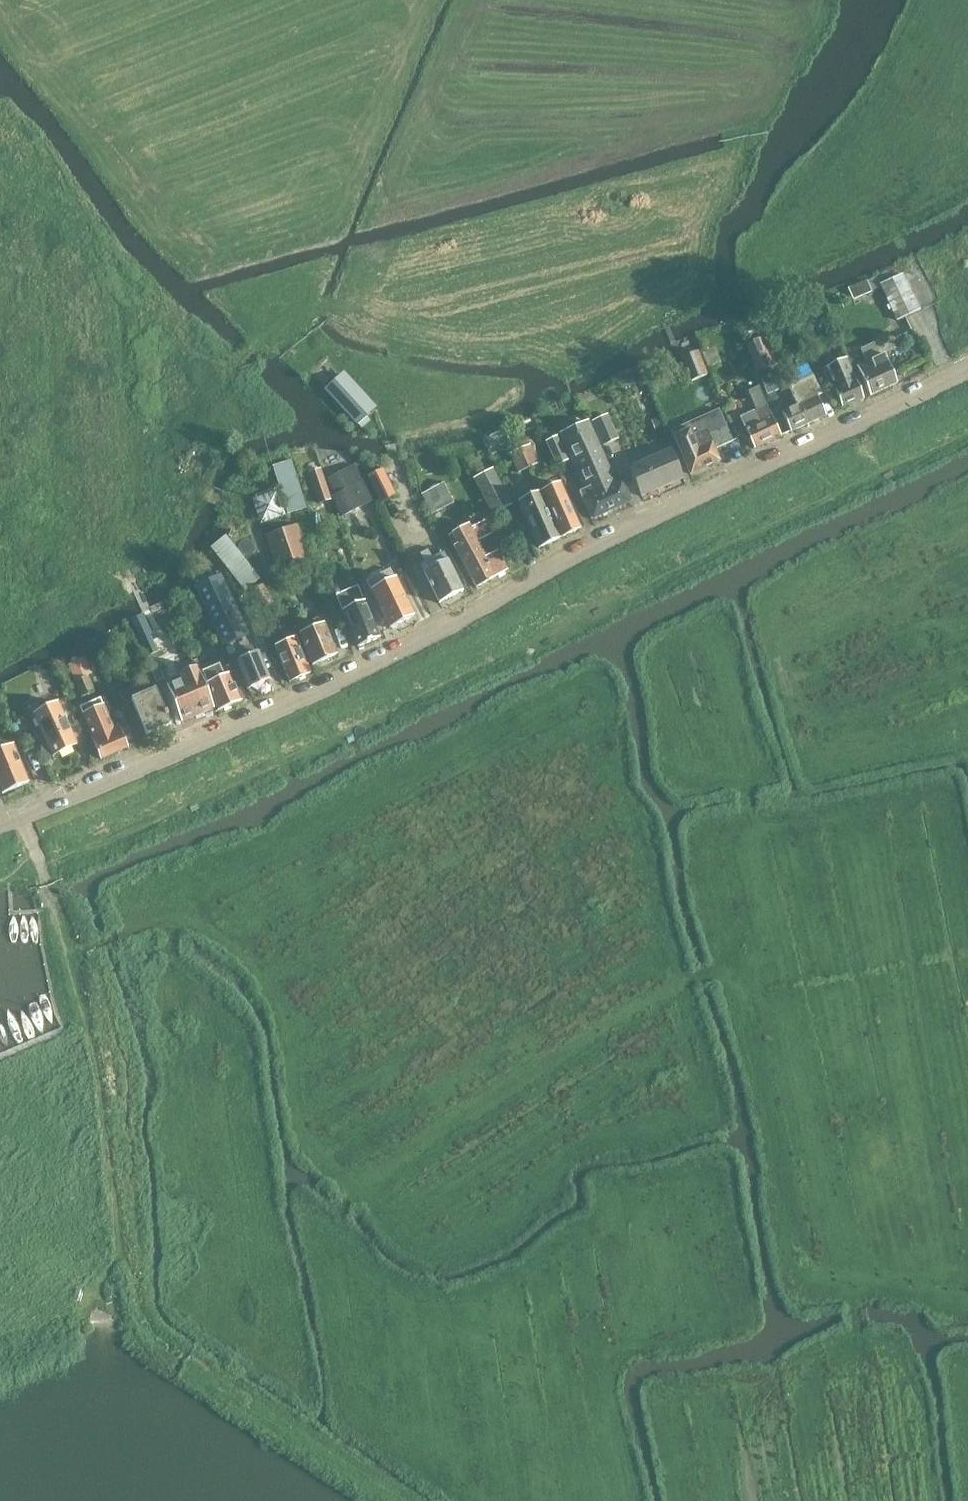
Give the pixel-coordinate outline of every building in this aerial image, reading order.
[(891,280),(879,285),(897,322),(909,316),(914,314),(919,312),(905,283),(902,275),(891,280)] [(871,293),(870,290),(866,281),(848,289),(853,301),(871,293)] [(746,346),(757,373),(774,365),(763,339),(746,346)] [(896,384),(877,342),(859,350),(865,362),(856,367),(869,396),(896,384)] [(707,376),(697,353),(682,359),(689,376),(692,382),(707,376)] [(864,399),(845,360),(831,366),(835,374),(825,379),(832,393),(835,392),(843,409),(864,399)] [(341,376),(373,412),(376,409),(344,373),(341,376)] [(778,390),(772,375),(760,380),(770,402),(778,399),(775,392),(778,390)] [(373,412),(341,376),(325,390),(357,426),(373,412)] [(825,417),(816,398),(821,395),(812,377),(788,388),(797,407),(782,414),(790,430),(791,433),(825,417)] [(781,435),(758,387),(748,392),(756,410),(739,418),(754,449),(781,436),(781,435)] [(720,462),(715,450),(732,442),(718,411),(671,432),(677,445),(690,475),(720,462)] [(617,440),(607,417),(592,423),(603,446),(610,443),(617,440)] [(666,434),(659,417),(650,421),(658,438),(666,434)] [(615,484),(587,423),(559,436),(585,490),(579,492),(592,520),(608,512),(630,502),(621,482),(615,484)] [(570,460),(559,436),(546,443),(556,466),(563,463),(570,460)] [(538,464),(530,446),(520,451),(528,468),(538,464)] [(528,468),(520,451),(511,455),(518,473),(528,468)] [(682,480),(670,452),(629,469),(641,497),(682,480)] [(372,501),(355,467),(327,480),(334,495),(332,497),(341,517),(372,501)] [(382,469),(367,477),(380,503),(388,500),(395,496),(382,469)] [(319,504),(330,499),(319,470),(308,474),(319,504)] [(510,505),(493,470),(475,478),(493,514),(501,509),(510,505)] [(260,482),(267,503),(300,492),(293,472),(260,482)] [(453,503),(443,484),(421,496),(431,515),(453,503)] [(580,529),(559,484),(538,493),(559,539),(580,529)] [(559,539),(538,493),(517,503),(538,548),(559,539)] [(261,507),(267,525),(288,518),(282,499),(261,507)] [(301,515),(278,523),(290,557),(313,549),(301,515)] [(486,559),(477,543),(491,536),(483,522),(470,530),(467,525),(451,534),(457,545),(453,547),(475,588),(507,570),(497,552),(486,559)] [(259,580),(225,537),(210,549),(244,591),(259,580)] [(446,562),(445,562),(442,555),(419,566),(423,574),(439,604),(462,592),(446,562)] [(412,615),(389,568),(364,580),(388,627),(412,615)] [(195,591),(222,647),(249,634),(222,578),(208,585),(195,591)] [(262,586),(252,592),(262,610),(273,603),(262,586)] [(356,645),(357,647),(378,638),(357,587),(336,596),(348,626),(356,645)] [(140,638),(151,633),(144,615),(132,621),(140,638)] [(336,655),(323,625),(298,635),(312,666),(336,655)] [(356,645),(348,626),(344,627),(351,647),(356,645)] [(310,673),(295,638),(274,647),(288,680),(289,682),(310,673)] [(258,653),(235,663),(247,690),(269,681),(258,653)] [(94,693),(87,678),(92,676),(85,660),(68,667),(82,698),(94,693)] [(212,709),(195,667),(178,675),(185,690),(169,697),(180,722),(212,709)] [(240,701),(229,675),(205,685),(217,711),(240,701)] [(170,725),(155,690),(131,701),(146,735),(170,725)] [(100,759),(127,748),(116,722),(111,725),(100,698),(91,702),(93,709),(82,714),(93,738),(91,739),(100,759)] [(76,722),(66,700),(57,704),(68,726),(76,722)] [(77,744),(68,726),(57,704),(32,716),(52,756),(77,744)] [(13,746),(0,751),(0,793),(0,795),(28,783),(13,746)]
